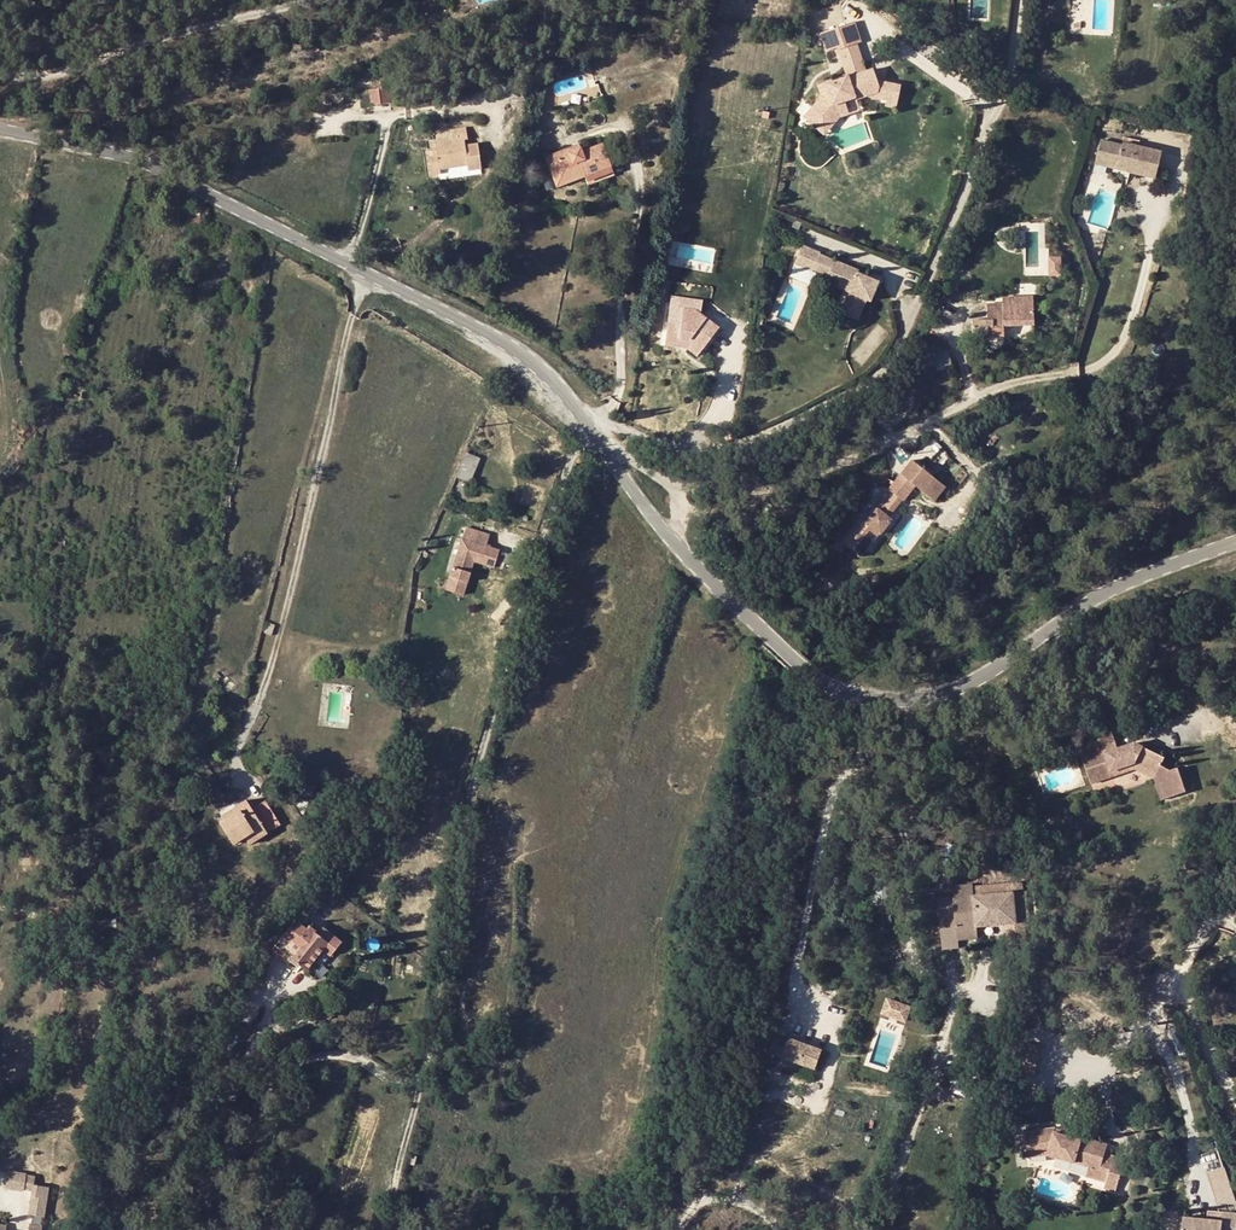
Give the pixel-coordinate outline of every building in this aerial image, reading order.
[(854,23),(837,28),(843,45),(855,41),(860,40),(854,23)] [(843,45),(837,28),(821,33),(827,50),(838,47),(842,60),(859,55),(855,41),(843,45)] [(859,55),(842,60),(847,75),(854,73),(864,70),(859,55)] [(966,77),(972,65),(960,58),(955,71),(966,77)] [(855,76),(854,73),(847,75),(818,84),(822,98),(804,118),(816,130),(822,123),(823,124),(833,113),(830,104),(854,97),(855,101),(866,97),(886,102),(887,99),(897,101),(900,87),(878,83),(873,70),(855,76)] [(380,83),(380,90),(370,90),(371,106),(389,106),(387,82),(380,83)] [(360,91),(361,106),(371,106),(370,90),(360,91)] [(854,97),(830,104),(833,113),(823,124),(822,123),(816,130),(823,136),(838,119),(859,112),(855,101),(854,97)] [(897,101),(887,99),(886,102),(885,106),(896,109),(897,101)] [(537,114),(534,126),(544,128),(546,117),(537,114)] [(465,129),(451,131),(451,134),(453,142),(435,145),(436,152),(439,169),(467,165),(467,171),(478,170),(475,148),(465,149),(464,140),(467,140),(465,129)] [(453,142),(451,134),(434,138),(435,145),(453,142)] [(1128,171),(1126,175),(1153,181),(1160,153),(1123,144),(1123,146),(1102,141),(1096,164),(1128,171)] [(602,144),(582,152),(581,149),(567,154),(566,150),(545,158),(548,168),(555,166),(559,181),(583,173),(585,178),(611,168),(602,144)] [(567,154),(581,149),(579,145),(566,150),(567,154)] [(431,177),(440,176),(439,169),(436,152),(427,153),(431,177)] [(1128,171),(1096,164),(1095,168),(1126,175),(1128,171)] [(559,181),(555,166),(548,168),(556,188),(584,178),(585,178),(583,173),(559,181)] [(585,178),(584,178),(586,182),(613,173),(611,168),(585,178)] [(190,206),(188,217),(199,218),(201,208),(190,206)] [(865,302),(870,304),(878,284),(857,275),(858,273),(818,257),(819,255),(802,248),(793,268),(810,275),(811,273),(828,278),(851,288),(848,294),(840,315),(856,322),(865,302)] [(1048,275),(1061,275),(1060,256),(1048,256),(1048,275)] [(828,278),(824,285),(848,294),(851,288),(828,278)] [(1004,307),(1004,310),(988,309),(987,322),(972,321),(971,338),(1003,339),(1003,329),(1034,330),(1035,303),(1005,301),(1004,307)] [(687,339),(703,350),(718,329),(697,311),(670,308),(666,338),(687,339)] [(687,339),(666,338),(666,345),(686,348),(698,356),(703,350),(687,339)] [(948,351),(933,353),(935,368),(950,366),(948,351)] [(81,402),(86,393),(72,387),(68,395),(81,402)] [(897,404),(905,408),(912,393),(904,389),(897,404)] [(915,412),(899,420),(901,424),(918,416),(915,412)] [(1012,454),(1018,459),(1024,451),(1018,446),(1012,454)] [(479,461),(464,454),(453,480),(469,486),(479,461)] [(589,458),(583,454),(574,467),(581,471),(589,458)] [(997,465),(1004,469),(1009,460),(1002,456),(997,465)] [(913,462),(895,483),(909,495),(915,487),(922,493),(934,479),(913,462)] [(909,495),(895,483),(889,491),(895,496),(881,512),(888,518),(902,502),(902,503),(909,495)] [(836,536),(861,557),(876,539),(874,538),(878,533),(881,535),(892,521),(888,518),(881,512),(879,510),(867,523),(855,514),(836,536)] [(468,571),(489,575),(493,559),(480,555),(482,543),(458,538),(442,601),(460,605),(468,571)] [(1135,765),(1158,776),(1159,773),(1163,775),(1160,776),(1166,795),(1184,788),(1177,770),(1170,773),(1162,769),(1166,759),(1134,744),(1119,747),(1115,733),(1099,738),(1104,754),(1109,752),(1114,769),(1135,765)] [(1135,769),(1157,779),(1158,776),(1135,765),(1114,769),(1115,774),(1135,769)] [(244,839),(261,828),(252,812),(244,803),(220,818),(223,822),(218,825),(232,847),(244,839)] [(278,828),(264,804),(252,812),(261,828),(266,836),(278,828)] [(261,828),(244,839),(249,847),(266,836),(261,828)] [(1015,908),(1025,908),(1024,881),(980,882),(980,888),(974,888),(974,890),(1014,889),(1015,908)] [(954,899),(972,897),(972,886),(953,887),(954,899)] [(164,889),(161,899),(170,901),(172,892),(164,889)] [(1015,925),(1013,894),(972,897),(954,899),(955,916),(956,942),(976,940),(976,928),(1015,925)] [(955,916),(954,899),(939,901),(940,916),(955,916)] [(955,916),(940,916),(943,950),(957,950),(956,942),(955,916)] [(106,930),(117,928),(115,921),(86,928),(88,937),(107,933),(106,930)] [(320,931),(317,935),(307,928),(305,931),(295,923),(272,953),(287,965),(290,961),(305,973),(320,951),(329,958),(339,945),(320,931)] [(912,1006),(886,996),(880,1015),(907,1024),(912,1006)] [(814,1072),(822,1051),(788,1039),(788,1041),(774,1036),(768,1053),(782,1057),(781,1060),(814,1072)] [(51,1086),(56,1083),(52,1078),(48,1081),(51,1086)] [(1111,1168),(1113,1154),(1104,1152),(1106,1143),(1094,1140),(1096,1134),(1082,1131),(1081,1138),(1065,1134),(1053,1131),(1055,1126),(1026,1129),(1028,1154),(1048,1152),(1089,1162),(1111,1168)] [(1053,1131),(1065,1134),(1066,1128),(1055,1126),(1053,1131)] [(1117,1188),(1125,1157),(1113,1154),(1111,1168),(1108,1180),(1106,1186),(1117,1188)] [(1111,1168),(1089,1162),(1086,1175),(1108,1180),(1111,1168)] [(1217,1205),(1235,1201),(1227,1165),(1209,1169),(1217,1205)] [(28,1212),(46,1215),(50,1185),(35,1183),(36,1173),(8,1169),(5,1187),(31,1191),(28,1212)] [(1235,1218),(1235,1215),(1206,1212),(1205,1217),(1182,1215),(1181,1229),(1235,1229),(1235,1218)] [(43,1223),(44,1216),(31,1214),(30,1221),(43,1223)] [(38,1223),(26,1222),(24,1229),(37,1229),(38,1223)]
